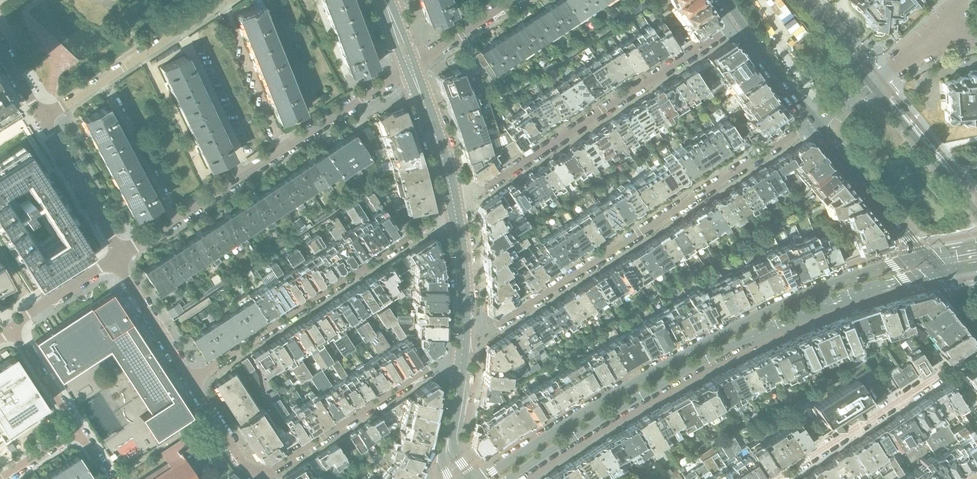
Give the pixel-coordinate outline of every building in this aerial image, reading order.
[(324,8),(345,0),(320,0),(324,8)] [(352,5),(351,5),(349,0),(345,0),(324,8),(328,21),(355,11),(352,5)] [(449,0),(419,0),(420,4),(422,4),(426,16),(425,17),(427,23),(434,20),(435,23),(445,19),(444,16),(448,15),(444,3),(449,1),(449,0)] [(563,0),(559,0),(534,17),(547,37),(560,28),(561,31),(564,29),(563,27),(575,18),(563,0)] [(602,0),(563,0),(575,18),(587,11),(589,13),(592,11),(590,9),(602,1),(602,0)] [(642,0),(638,0),(635,2),(640,10),(646,6),(642,0)] [(704,1),(703,0),(684,0),(673,7),(679,17),(704,1)] [(894,0),(851,0),(850,1),(850,2),(850,3),(851,5),(852,7),(853,8),(855,8),(855,9),(856,8),(866,20),(865,23),(869,28),(872,27),(874,30),(879,31),(881,28),(887,29),(887,25),(891,25),(892,18),(894,0)] [(892,18),(898,18),(901,16),(901,11),(909,5),(912,4),(916,1),(916,0),(894,0),(892,18)] [(454,13),(449,1),(444,3),(448,15),(454,13)] [(686,28),(711,12),(709,8),(709,5),(707,1),(704,1),(679,17),(686,28)] [(664,12),(659,5),(653,9),(658,16),(661,14),(664,12)] [(631,16),(639,10),(637,6),(629,11),(631,16)] [(275,42),(260,7),(236,17),(250,52),(275,42)] [(358,26),(356,20),(357,19),(355,11),(328,21),(334,35),(358,26)] [(631,16),(629,11),(619,17),(622,22),(631,16)] [(693,38),(716,23),(717,18),(715,15),(715,16),(713,15),(711,12),(686,28),(683,30),(675,35),(673,37),(680,47),(685,43),(683,39),(681,37),(689,32),(693,38)] [(547,37),(534,17),(507,34),(520,54),(532,46),(534,49),(536,47),(535,45),(547,37)] [(677,46),(671,38),(661,22),(656,25),(658,28),(652,31),(665,51),(666,53),(669,54),(673,51),(673,48),(677,46)] [(604,33),(614,27),(611,23),(601,29),(604,33)] [(365,38),(362,32),(361,32),(358,26),(334,35),(338,48),(365,38)] [(665,51),(652,31),(649,27),(644,30),(646,32),(640,36),(653,57),(654,58),(657,59),(661,56),(661,53),(665,51)] [(675,35),(683,30),(680,27),(673,32),(675,35)] [(604,33),(601,29),(594,34),(597,38),(604,33)] [(653,57),(640,36),(638,33),(634,36),(635,38),(629,41),(643,64),(646,65),(650,62),(650,59),(653,57)] [(520,54),(507,34),(479,52),(480,53),(493,72),(505,64),(506,66),(509,65),(507,62),(520,54)] [(371,59),(366,47),(368,46),(365,38),(338,48),(344,62),(348,60),(353,73),(358,71),(359,74),(369,70),(368,67),(375,64),(372,58),(371,59)] [(643,64),(629,41),(623,45),(622,44),(617,47),(631,69),(632,71),(636,68),(643,64)] [(288,77),(275,42),(250,52),(263,86),(288,77)] [(577,51),(585,46),(582,42),(574,47),(577,51)] [(717,70),(741,53),(735,45),(735,46),(733,44),(730,43),(707,58),(711,64),(712,63),(717,70)] [(631,69),(617,47),(616,45),(612,48),(612,49),(606,53),(621,76),(624,76),(627,74),(628,71),(631,69)] [(577,51),(574,47),(564,53),(567,58),(577,51)] [(621,76),(606,53),(606,52),(601,55),(602,56),(595,60),(610,83),(613,83),(617,81),(617,78),(621,76)] [(492,72),(493,72),(480,53),(474,56),(482,67),(483,67),(499,92),(505,101),(509,99),(505,92),(492,72)] [(713,90),(749,65),(746,61),(741,53),(717,70),(721,75),(719,77),(720,79),(710,86),(713,90)] [(177,103),(199,92),(200,91),(184,57),(160,68),(177,103)] [(610,83),(595,60),(595,59),(590,62),(591,63),(585,67),(599,90),(599,89),(600,90),(602,90),(606,88),(607,85),(606,85),(610,83)] [(695,73),(709,64),(705,59),(692,67),(695,73)] [(353,73),(348,60),(344,62),(348,74),(353,73)] [(549,69),(557,64),(554,60),(546,65),(549,69)] [(549,69),(546,65),(539,70),(541,74),(549,69)] [(734,93),(758,76),(752,69),(749,65),(713,90),(709,94),(712,98),(727,88),(729,87),(734,93)] [(599,90),(585,67),(584,66),(580,68),(581,70),(574,74),(586,92),(589,96),(592,97),(595,95),(596,92),(599,90)] [(707,92),(695,73),(692,67),(680,75),(681,77),(693,95),(699,90),(702,95),(707,92)] [(467,86),(464,80),(460,71),(458,71),(457,69),(451,72),(451,73),(449,74),(450,75),(438,79),(445,96),(450,112),(473,103),(469,92),(468,89),(470,89),(470,87),(469,85),(467,86)] [(976,71),(970,71),(968,74),(967,74),(967,76),(958,77),(957,77),(955,78),(955,79),(955,80),(944,81),(942,83),(943,91),(945,92),(947,110),(944,111),(945,120),(948,121),(948,122),(960,121),(960,123),(961,123),(973,122),(974,122),(974,120),(976,120),(976,119),(976,73),(976,71)] [(586,92),(574,74),(574,72),(569,75),(570,76),(564,80),(571,92),(578,103),(581,104),(585,102),(585,99),(589,96),(586,92)] [(760,92),(766,88),(758,76),(734,93),(738,100),(737,101),(740,106),(760,92)] [(302,112),(288,77),(263,86),(277,121),(302,112)] [(696,99),(693,95),(681,77),(678,79),(675,78),(669,82),(671,84),(676,92),(685,106),(696,99)] [(522,87),(530,82),(527,78),(519,83),(522,87)] [(571,92),(564,80),(563,79),(558,82),(559,83),(553,88),(568,110),(571,111),(574,108),(575,106),(578,103),(571,92)] [(522,87),(519,83),(511,88),(514,92),(522,87)] [(685,106),(676,92),(671,84),(667,86),(664,86),(658,89),(660,92),(674,113),(685,106)] [(568,110),(553,88),(552,86),(548,89),(549,90),(542,94),(557,117),(560,118),(564,115),(564,113),(564,112),(568,110)] [(751,116),(774,99),(769,91),(768,91),(766,88),(760,92),(740,106),(744,112),(746,110),(751,116)] [(674,113),(660,92),(658,89),(652,94),(652,95),(649,97),(649,98),(664,122),(665,122),(670,118),(669,117),(674,113)] [(214,121),(210,111),(200,91),(199,92),(177,103),(191,132),(214,121)] [(557,117),(542,94),(541,93),(536,96),(539,100),(533,103),(547,126),(553,122),(554,119),(557,117)] [(9,112),(0,98),(0,118),(9,112)] [(498,134),(492,116),(487,98),(473,103),(450,112),(457,132),(462,148),(487,139),(498,134)] [(664,122),(649,98),(646,100),(643,99),(640,102),(639,104),(638,105),(654,127),(659,123),(660,124),(664,122)] [(776,121),(786,114),(780,106),(779,106),(775,100),(775,99),(774,99),(751,116),(747,119),(748,119),(734,129),(740,137),(753,127),(759,134),(768,127),(770,130),(772,131),(778,126),(778,124),(776,121)] [(547,126),(533,103),(527,107),(525,103),(520,106),(523,110),(536,131),(539,128),(542,129),(547,126)] [(654,127),(638,105),(636,107),(635,106),(633,106),(630,108),(629,111),(628,111),(644,133),(649,130),(650,131),(655,128),(654,127)] [(122,140),(105,107),(81,120),(98,152),(122,140)] [(408,126),(406,119),(402,109),(389,115),(387,111),(377,118),(378,120),(375,122),(379,134),(380,136),(408,126)] [(536,131),(523,110),(512,117),(527,140),(536,135),(537,132),(536,131)] [(645,134),(644,133),(628,111),(625,113),(623,113),(619,115),(619,117),(633,140),(639,136),(640,138),(645,134)] [(528,142),(527,140),(512,117),(506,121),(509,124),(503,128),(506,132),(511,140),(519,152),(526,147),(525,144),(528,142)] [(633,140),(619,117),(619,118),(615,120),(612,120),(609,122),(608,124),(608,125),(623,147),(629,143),(630,144),(634,141),(633,140)] [(720,122),(714,126),(729,150),(730,150),(732,150),(737,147),(737,145),(741,142),(737,135),(736,135),(728,122),(727,120),(721,124),(720,122)] [(231,156),(218,128),(214,121),(191,132),(207,167),(231,156)] [(623,147),(608,125),(605,126),(602,126),(599,128),(598,131),(613,154),(618,150),(619,151),(624,148),(623,147)] [(362,130),(368,140),(374,136),(367,126),(362,130)] [(413,140),(409,129),(408,126),(380,136),(379,134),(374,136),(368,140),(371,145),(375,142),(378,150),(380,149),(384,147),(388,159),(417,151),(416,148),(413,140)] [(714,126),(703,133),(705,136),(719,159),(720,159),(725,156),(726,153),(729,150),(714,126)] [(687,132),(691,140),(708,164),(711,162),(714,163),(719,159),(705,136),(703,133),(702,132),(696,136),(695,135),(693,136),(689,130),(687,132)] [(360,131),(353,136),(359,145),(363,142),(366,140),(361,131),(360,131)] [(613,154),(598,131),(595,133),(592,133),(589,135),(588,137),(588,138),(587,138),(602,160),(608,157),(609,158),(613,155),(613,154)] [(490,154),(492,153),(493,153),(495,151),(493,149),(499,145),(500,147),(501,147),(511,140),(506,132),(498,134),(487,139),(462,148),(468,168),(490,154)] [(339,176),(368,158),(366,156),(363,150),(359,145),(353,136),(353,135),(341,143),(340,142),(336,145),(324,153),(338,173),(339,176)] [(603,161),(602,160),(587,138),(584,140),(582,140),(578,142),(578,144),(577,145),(592,167),(597,164),(598,165),(603,161)] [(139,172),(132,160),(122,140),(98,152),(116,185),(139,172)] [(519,152),(511,140),(501,147),(508,159),(519,152)] [(708,164),(691,140),(686,143),(688,146),(683,149),(698,173),(703,170),(704,166),(708,164)] [(795,174),(819,154),(820,154),(811,143),(805,142),(795,149),(793,152),(797,157),(793,159),(795,161),(782,169),(788,177),(794,172),(795,174)] [(476,180),(508,159),(501,147),(500,147),(499,145),(493,149),(495,151),(498,155),(496,156),(494,154),(493,153),(492,153),(490,154),(468,168),(470,178),(476,180)] [(592,167),(577,145),(574,147),(574,146),(572,146),(568,148),(568,151),(567,152),(582,174),(588,170),(589,171),(593,168),(592,167)] [(0,161),(0,229),(38,288),(91,254),(23,147),(0,161)] [(698,173),(683,149),(677,153),(675,150),(670,154),(686,178),(689,176),(692,176),(693,176),(693,177),(696,175),(696,174),(698,173)] [(424,176),(422,166),(420,161),(417,151),(388,159),(391,171),(393,175),(395,183),(424,176)] [(582,174),(567,152),(564,154),(562,153),(558,155),(558,158),(557,158),(571,179),(576,176),(578,177),(582,174)] [(782,169),(795,161),(793,159),(797,157),(793,152),(790,154),(787,154),(777,161),(769,166),(782,185),(786,182),(784,179),(788,177),(782,169)] [(310,191),(338,173),(324,153),(313,161),(312,160),(308,163),(308,164),(297,171),(302,179),(310,191)] [(686,178),(670,154),(669,154),(663,159),(665,162),(661,164),(676,186),(679,183),(680,184),(682,184),(686,182),(687,179),(686,178)] [(828,165),(823,159),(823,158),(819,154),(795,174),(804,185),(806,184),(829,166),(829,165),(828,165)] [(572,181),(571,179),(557,158),(554,160),(552,160),(551,159),(548,162),(547,165),(546,165),(560,186),(567,182),(568,184),(572,181)] [(676,186),(661,164),(651,171),(665,193),(668,190),(669,191),(671,191),(675,189),(676,186)] [(562,188),(560,186),(546,165),(544,167),(541,166),(537,169),(538,169),(537,171),(536,172),(550,193),(555,189),(557,191),(562,188)] [(782,185),(769,166),(769,165),(758,173),(773,197),(785,189),(782,185)] [(815,194),(838,176),(834,172),(834,173),(829,166),(806,184),(815,194)] [(312,194),(310,191),(302,179),(297,171),(285,179),(285,178),(282,179),(280,181),(281,182),(269,189),(282,209),(299,198),(301,199),(304,197),(305,199),(312,194)] [(665,193),(651,171),(640,178),(654,200),(658,197),(660,198),(665,195),(665,193)] [(156,205),(143,180),(139,172),(116,185),(133,217),(156,205)] [(550,193),(536,172),(534,173),(531,173),(527,175),(527,178),(526,178),(540,199),(545,196),(546,198),(552,194),(550,193)] [(773,197),(758,173),(745,181),(760,204),(761,205),(773,197)] [(428,192),(424,176),(395,183),(398,196),(402,195),(403,197),(405,196),(407,205),(404,205),(395,211),(403,223),(410,218),(408,213),(432,209),(428,192)] [(827,203),(852,194),(852,193),(851,193),(844,184),(838,176),(815,194),(821,202),(819,204),(821,206),(824,205),(827,204),(827,203)] [(540,199),(526,178),(523,180),(521,180),(521,179),(517,182),(517,184),(516,185),(530,206),(535,202),(537,204),(541,201),(540,199)] [(654,200),(640,178),(631,184),(628,179),(626,180),(629,185),(643,207),(644,207),(646,207),(650,205),(651,202),(654,200)] [(760,204),(745,181),(738,185),(739,187),(735,190),(749,211),(750,213),(755,209),(754,208),(760,204)] [(531,208),(530,206),(516,185),(513,187),(512,185),(504,190),(512,201),(513,202),(517,208),(520,213),(525,209),(526,211),(531,208)] [(643,207),(629,185),(628,185),(618,191),(632,214),(635,215),(639,212),(640,209),(643,207)] [(388,197),(381,186),(377,189),(384,199),(388,197)] [(260,223),(282,209),(269,189),(257,197),(257,196),(252,199),(253,200),(241,208),(254,227),(256,231),(263,227),(260,223)] [(749,211),(735,190),(735,189),(732,189),(728,192),(727,194),(727,195),(723,197),(738,220),(742,217),(741,216),(749,211)] [(507,206),(513,202),(512,201),(504,190),(480,206),(477,211),(479,223),(507,206)] [(632,214),(618,191),(606,199),(622,223),(628,219),(628,216),(632,214)] [(397,231),(395,228),(389,219),(386,215),(384,212),(382,208),(380,205),(378,202),(375,198),(373,195),(371,192),(360,199),(361,200),(371,216),(386,239),(397,231)] [(861,205),(856,198),(852,194),(827,203),(827,204),(832,217),(836,215),(837,216),(861,205)] [(345,205),(354,198),(352,195),(343,202),(345,205)] [(622,223),(606,199),(599,203),(597,200),(596,201),(592,196),(590,198),(595,206),(610,228),(614,226),(616,226),(622,223)] [(394,205),(388,197),(384,199),(390,208),(394,205)] [(738,220),(723,197),(719,200),(716,199),(712,202),(711,205),(725,227),(732,222),(733,223),(738,220)] [(386,239),(371,216),(367,219),(357,203),(361,200),(360,199),(349,206),(375,245),(386,239)] [(726,228),(725,227),(711,205),(707,207),(706,206),(698,211),(713,234),(720,230),(721,231),(726,228)] [(871,217),(865,209),(861,205),(837,216),(841,228),(871,217)] [(375,245),(349,206),(344,209),(355,227),(350,230),(365,252),(371,248),(372,248),(375,245)] [(510,220),(520,213),(517,208),(511,212),(507,206),(479,223),(482,238),(510,220)] [(610,228),(595,206),(585,213),(599,235),(603,233),(605,234),(610,231),(610,228)] [(241,235),(254,227),(241,208),(229,215),(229,214),(224,217),(225,218),(213,226),(226,245),(240,236),(242,240),(246,246),(247,248),(250,246),(249,244),(245,238),(244,239),(241,235)] [(713,234),(698,211),(688,218),(704,243),(710,240),(709,238),(714,235),(713,234)] [(504,241),(519,231),(529,225),(525,219),(524,219),(520,213),(510,220),(482,238),(483,253),(504,241)] [(599,235),(585,213),(578,217),(579,218),(573,222),(588,244),(596,239),(596,240),(600,237),(599,235)] [(365,252),(350,230),(346,233),(334,215),(328,219),(332,225),(340,237),(342,240),(355,259),(365,252)] [(393,216),(389,219),(395,228),(400,225),(394,215),(393,216)] [(845,241),(880,228),(874,220),(874,221),(871,217),(841,228),(836,230),(838,234),(842,233),(845,241)] [(304,225),(299,218),(292,222),(297,230),(304,225)] [(704,243),(688,218),(677,225),(692,249),(698,245),(699,246),(704,243)] [(588,244),(573,222),(567,225),(567,224),(562,227),(577,251),(581,249),(589,244),(588,244)] [(355,259),(342,240),(339,242),(337,239),(340,237),(332,225),(327,229),(334,241),(329,244),(344,266),(355,259)] [(692,249),(677,225),(666,232),(682,257),(688,254),(687,252),(692,249)] [(198,263),(226,245),(213,226),(201,233),(196,235),(197,236),(185,244),(198,263)] [(577,251),(562,227),(555,232),(556,232),(551,236),(566,258),(566,259),(574,254),(573,254),(577,251)] [(888,246),(890,242),(889,238),(885,236),(884,237),(880,228),(845,241),(834,246),(839,262),(858,255),(870,251),(871,252),(876,250),(888,246)] [(682,257),(666,232),(655,238),(669,261),(670,262),(677,259),(678,260),(682,257)] [(325,247),(316,234),(310,238),(333,273),(344,266),(329,244),(325,247)] [(813,271),(799,240),(800,239),(798,234),(789,238),(791,242),(788,243),(803,275),(813,271)] [(566,258),(551,236),(545,239),(544,239),(539,242),(539,243),(557,269),(561,266),(559,263),(566,258)] [(825,267),(813,236),(805,240),(805,237),(800,239),(799,240),(813,271),(814,271),(825,267)] [(839,262),(834,246),(830,236),(817,241),(814,236),(813,236),(825,267),(826,267),(834,264),(839,262)] [(506,256),(516,249),(527,242),(524,237),(508,246),(504,241),(483,253),(485,269),(506,255),(506,256)] [(333,273),(310,238),(305,241),(313,254),(308,258),(323,280),(333,273)] [(397,276),(438,249),(437,249),(436,246),(437,242),(435,239),(431,238),(390,264),(397,276)] [(669,261),(655,238),(655,239),(648,243),(644,246),(659,270),(665,266),(664,264),(669,261)] [(557,269),(539,243),(535,246),(536,249),(530,252),(533,256),(546,276),(557,269)] [(803,275),(788,243),(779,248),(777,248),(792,280),(793,280),(792,279),(803,275)] [(170,281),(198,263),(185,244),(174,252),(173,251),(169,254),(158,262),(170,281)] [(659,270),(644,246),(640,248),(640,249),(633,253),(647,275),(653,271),(655,273),(659,270)] [(323,280),(308,258),(304,261),(295,247),(289,251),(297,263),(301,261),(303,264),(299,266),(302,270),(312,287),(323,280)] [(792,280),(777,248),(763,254),(762,255),(763,257),(778,286),(778,285),(778,286),(792,280)] [(440,260),(438,249),(397,276),(394,278),(396,281),(398,284),(413,274),(441,275),(440,266),(440,260)] [(767,291),(753,262),(754,262),(748,250),(745,252),(749,259),(745,261),(746,265),(742,267),(756,296),(767,291)] [(312,287),(302,270),(299,266),(296,269),(294,266),(297,263),(289,251),(284,255),(292,268),(287,272),(302,294),(312,287)] [(647,275),(633,253),(626,257),(623,259),(638,284),(643,280),(642,278),(647,275)] [(506,271),(511,268),(509,265),(512,263),(515,267),(522,262),(521,261),(523,259),(523,258),(520,255),(510,262),(506,256),(506,255),(485,269),(486,285),(506,271)] [(546,276),(533,256),(522,262),(525,267),(529,273),(537,285),(541,283),(547,279),(546,279),(546,276)] [(778,286),(763,257),(754,262),(753,262),(767,291),(768,291),(778,286)] [(638,284),(623,259),(618,262),(618,263),(612,266),(626,289),(632,285),(634,286),(638,284)] [(302,294),(287,272),(282,275),(274,261),(268,265),(276,277),(279,275),(281,278),(278,280),(291,300),(302,294)] [(170,281),(158,262),(143,271),(158,293),(172,283),(170,281)] [(400,291),(393,281),(396,281),(394,278),(397,276),(390,264),(373,276),(388,299),(400,291)] [(626,289),(612,266),(611,267),(604,271),(601,273),(617,298),(622,295),(621,294),(627,290),(626,289)] [(260,277),(254,267),(250,269),(257,280),(260,277)] [(486,300),(512,283),(510,281),(514,278),(516,281),(521,278),(529,273),(525,267),(510,277),(506,271),(486,285),(486,300)] [(756,296),(742,267),(737,269),(739,272),(732,275),(746,301),(756,296)] [(537,285),(529,273),(521,278),(529,291),(537,286),(537,285)] [(617,298),(601,273),(601,274),(600,274),(597,276),(590,281),(605,304),(610,301),(611,302),(615,300),(619,307),(621,306),(618,301),(617,299),(617,298)] [(735,306),(720,277),(721,277),(719,273),(708,278),(710,283),(709,283),(724,312),(735,306)] [(442,287),(441,275),(413,274),(398,284),(401,289),(413,288),(442,287)] [(746,301),(732,275),(732,274),(726,277),(724,275),(721,277),(720,277),(735,306),(746,301)] [(384,301),(388,299),(373,276),(363,282),(363,283),(389,324),(395,321),(384,301)] [(268,300),(274,311),(280,308),(284,305),(291,300),(291,301),(291,300),(278,280),(276,278),(266,285),(273,297),(268,300)] [(491,315),(529,291),(521,278),(516,281),(512,284),(512,283),(486,300),(486,313),(491,315)] [(605,304),(590,281),(583,285),(579,288),(595,313),(596,315),(599,320),(601,318),(598,313),(601,312),(598,308),(605,304)] [(389,324),(363,283),(352,290),(352,289),(352,290),(367,312),(372,309),(384,327),(389,324)] [(724,312),(709,283),(705,286),(706,288),(700,291),(713,317),(714,317),(724,312)] [(273,297),(266,285),(249,295),(263,318),(270,314),(275,311),(274,311),(268,300),(273,297)] [(442,309),(442,297),(442,287),(413,288),(413,292),(411,292),(412,309),(414,309),(442,309)] [(595,313),(579,288),(579,287),(575,290),(568,295),(582,317),(588,314),(589,316),(595,313)] [(713,317),(700,291),(698,288),(685,295),(686,298),(700,324),(713,317)] [(362,315),(367,312),(352,290),(341,297),(356,319),(360,317),(363,321),(359,324),(368,337),(374,333),(362,315)] [(908,298),(901,299),(905,313),(910,312),(917,320),(939,302),(939,301),(938,299),(939,299),(936,295),(935,296),(933,295),(931,296),(931,295),(929,292),(926,294),(925,293),(908,298)] [(190,415),(110,293),(34,342),(60,382),(108,350),(148,412),(140,417),(154,439),(190,415)] [(263,318),(249,295),(247,293),(232,303),(237,310),(237,309),(249,328),(263,318)] [(582,317),(568,295),(568,294),(561,299),(557,302),(573,326),(578,323),(577,321),(582,317)] [(363,340),(365,339),(367,338),(368,337),(359,324),(356,325),(353,322),(356,319),(341,297),(331,303),(345,326),(351,322),(363,340)] [(700,324),(686,298),(680,301),(679,299),(674,301),(689,330),(690,329),(700,324)] [(909,327),(905,313),(901,299),(901,300),(887,304),(886,304),(894,331),(909,327)] [(573,326),(557,302),(557,301),(553,304),(546,308),(561,331),(567,327),(569,329),(573,326)] [(689,330),(674,301),(670,303),(671,306),(665,309),(679,335),(689,330)] [(949,312),(940,301),(939,302),(917,320),(922,326),(920,327),(925,332),(926,331),(949,312)] [(341,329),(345,326),(331,303),(320,310),(335,333),(339,330),(341,333),(337,336),(346,351),(349,349),(350,348),(352,347),(353,347),(341,329)] [(178,304),(167,311),(171,318),(182,311),(182,310),(180,307),(178,304)] [(894,331),(886,304),(882,305),(873,308),(872,308),(881,334),(882,335),(894,331)] [(679,335),(665,309),(664,307),(659,309),(660,311),(654,314),(668,341),(669,341),(668,341),(679,335)] [(562,331),(561,331),(546,308),(539,313),(536,315),(552,340),(557,337),(555,335),(562,331)] [(881,334),(872,308),(859,312),(869,338),(870,338),(872,339),(876,338),(876,336),(881,334)] [(249,328),(237,309),(237,310),(222,319),(234,337),(249,328)] [(442,317),(442,309),(414,309),(414,315),(394,314),(394,316),(395,321),(415,321),(442,322),(442,317)] [(208,316),(204,310),(198,314),(201,320),(208,316)] [(335,333),(320,310),(309,317),(324,340),(329,337),(341,355),(346,351),(337,336),(333,338),(332,335),(335,333)] [(869,338),(859,312),(846,317),(857,342),(869,338)] [(936,346),(963,329),(949,312),(926,331),(931,337),(932,338),(931,339),(936,346)] [(668,341),(654,314),(640,322),(642,324),(655,348),(668,341)] [(199,322),(195,315),(189,319),(194,326),(199,322)] [(552,340),(536,315),(533,318),(532,317),(525,322),(540,345),(545,342),(546,344),(552,340)] [(320,343),(324,340),(309,317),(299,324),(313,347),(318,344),(320,347),(315,350),(324,365),(332,360),(335,358),(336,358),(336,357),(335,355),(330,358),(320,343)] [(857,342),(846,317),(831,323),(842,352),(843,356),(845,356),(848,357),(852,355),(853,352),(860,349),(857,342)] [(234,337),(222,319),(207,329),(219,347),(234,337)] [(416,353),(404,335),(395,321),(389,324),(400,341),(395,344),(409,368),(420,361),(416,353)] [(442,335),(442,322),(415,321),(415,334),(441,335),(442,335)] [(540,345),(525,322),(518,327),(515,329),(530,354),(535,351),(534,349),(540,345)] [(842,352),(831,323),(817,329),(830,361),(837,358),(836,354),(842,352)] [(313,347),(299,324),(288,331),(303,354),(308,350),(314,360),(310,364),(313,370),(315,371),(324,365),(315,350),(312,352),(310,349),(313,347)] [(655,348),(642,324),(629,331),(643,355),(655,348)] [(219,347),(207,329),(191,339),(203,357),(219,347)] [(530,354),(515,329),(512,331),(511,331),(504,335),(519,359),(525,355),(526,357),(530,354)] [(830,361),(817,329),(803,335),(816,363),(822,360),(823,363),(830,361)] [(942,360),(969,343),(966,338),(967,338),(967,337),(967,335),(965,331),(964,331),(963,330),(962,330),(963,329),(936,346),(934,347),(939,353),(938,353),(942,360),(942,359),(942,360)] [(409,368),(395,344),(390,347),(378,330),(374,333),(398,375),(403,372),(402,372),(409,368)] [(298,357),(303,354),(288,331),(282,335),(278,338),(292,360),(294,363),(302,375),(304,378),(308,376),(315,371),(313,370),(309,373),(298,357)] [(643,355),(629,331),(618,338),(632,361),(643,355)] [(368,337),(367,338),(378,355),(372,359),(387,382),(394,377),(398,375),(374,333),(368,337)] [(439,349),(441,344),(441,335),(415,334),(417,335),(417,343),(421,349),(416,353),(420,361),(438,349),(439,349)] [(816,363),(803,335),(803,334),(790,340),(802,369),(803,372),(810,369),(809,366),(816,363)] [(519,359),(504,335),(493,342),(493,343),(513,374),(523,375),(527,372),(519,359)] [(292,360),(278,338),(273,341),(274,341),(267,345),(281,367),(285,364),(297,380),(292,383),(293,385),(298,382),(304,378),(302,375),(294,363),(291,366),(289,363),(292,360)] [(632,361),(618,338),(606,345),(620,368),(621,368),(632,361)] [(802,369),(790,340),(790,341),(776,347),(791,378),(799,375),(797,372),(802,369)] [(513,374),(493,343),(488,346),(485,351),(484,371),(511,375),(512,374),(513,374)] [(926,352),(931,349),(929,344),(920,350),(923,354),(926,352)] [(281,367),(267,345),(266,345),(267,346),(263,348),(250,356),(262,373),(263,378),(280,367),(281,367)] [(620,368),(606,345),(595,352),(609,374),(620,368)] [(929,368),(921,355),(916,347),(915,346),(911,348),(912,350),(905,354),(918,375),(929,368)] [(791,378),(776,347),(763,353),(762,353),(776,381),(783,377),(784,381),(791,378)] [(574,362),(568,352),(564,355),(570,364),(574,362)] [(609,374),(595,352),(583,359),(597,381),(609,374)] [(776,381),(762,353),(751,359),(746,361),(753,374),(758,372),(764,384),(763,384),(766,390),(778,384),(776,381)] [(48,411),(12,357),(0,365),(0,436),(4,443),(14,436),(13,434),(31,422),(48,411)] [(246,358),(241,362),(248,373),(249,372),(253,370),(246,358)] [(348,376),(335,358),(332,360),(324,365),(326,369),(331,366),(340,380),(335,383),(350,406),(355,402),(356,400),(360,397),(362,398),(348,376)] [(931,360),(928,362),(931,367),(937,363),(935,358),(931,360)] [(387,382),(372,359),(364,365),(363,363),(354,368),(356,371),(348,376),(362,398),(366,395),(366,393),(370,391),(372,391),(376,389),(376,387),(380,384),(382,385),(387,382)] [(597,381),(583,359),(572,366),(586,388),(597,381)] [(764,384),(758,372),(753,374),(746,361),(743,363),(734,367),(749,394),(752,400),(756,398),(757,393),(755,389),(763,384),(764,384)] [(871,405),(884,396),(863,362),(850,370),(842,375),(842,376),(838,379),(841,384),(845,381),(847,384),(812,406),(814,408),(812,409),(814,413),(816,417),(818,419),(820,417),(824,425),(828,422),(833,429),(842,423),(841,420),(849,415),(850,418),(860,411),(859,409),(869,402),(871,405)] [(917,376),(909,364),(904,367),(901,363),(897,366),(898,367),(907,382),(916,376),(917,376)] [(350,406),(335,383),(331,386),(323,373),(327,370),(326,369),(324,365),(315,371),(339,411),(342,409),(345,409),(350,406)] [(586,388),(572,366),(562,372),(576,394),(586,388)] [(976,382),(976,366),(961,376),(963,380),(964,382),(966,381),(970,387),(976,382)] [(749,394),(734,367),(734,368),(727,371),(722,374),(737,402),(743,399),(742,398),(749,394)] [(907,382),(898,367),(895,369),(896,372),(891,375),(898,387),(898,388),(907,382)] [(339,411),(315,371),(308,376),(319,394),(315,397),(329,419),(334,416),(334,414),(339,411)] [(510,387),(511,375),(484,371),(482,380),(483,380),(482,384),(498,386),(510,387)] [(256,409),(232,372),(231,373),(213,385),(237,422),(256,409)] [(576,394),(562,372),(551,378),(565,401),(576,394)] [(737,402),(722,374),(717,376),(710,380),(709,380),(710,380),(723,406),(724,407),(731,403),(731,405),(737,402)] [(289,378),(283,382),(287,387),(292,384),(292,383),(289,378)] [(565,401),(551,378),(540,385),(555,407),(565,401)] [(717,410),(723,406),(710,380),(696,387),(712,416),(719,413),(717,410)] [(436,393),(436,391),(436,387),(437,387),(437,386),(437,385),(436,385),(436,384),(435,383),(433,382),(432,383),(432,382),(431,383),(431,382),(426,386),(417,391),(413,394),(412,398),(412,399),(434,404),(435,398),(435,397),(436,393)] [(890,392),(884,382),(878,385),(884,395),(890,392)] [(964,406),(968,403),(964,396),(959,399),(950,383),(939,390),(958,421),(960,424),(966,421),(960,411),(962,411),(964,410),(964,408),(965,408),(964,406)] [(498,386),(482,384),(479,405),(480,406),(481,406),(483,406),(484,406),(485,406),(485,405),(486,404),(487,404),(497,397),(496,395),(498,386)] [(280,393),(281,392),(283,391),(280,385),(274,389),(274,388),(267,393),(271,399),(276,396),(280,393)] [(318,426),(302,402),(297,395),(297,394),(291,385),(283,391),(281,392),(302,425),(307,433),(318,426)] [(555,407),(540,385),(530,391),(544,414),(555,407)] [(712,416),(696,387),(683,394),(697,420),(704,417),(706,420),(712,416)] [(544,414),(530,391),(528,388),(523,391),(524,394),(517,398),(532,422),(533,421),(533,422),(541,416),(540,416),(544,414)] [(958,421),(939,390),(928,397),(948,428),(958,421)] [(302,425),(281,392),(280,393),(276,396),(277,398),(271,402),(280,416),(281,418),(288,429),(296,440),(296,441),(307,433),(302,425)] [(329,419),(315,397),(311,392),(306,395),(308,398),(302,402),(318,426),(329,419)] [(697,420),(683,394),(668,403),(682,428),(682,429),(697,420)] [(403,410),(432,416),(434,404),(412,399),(412,398),(408,397),(405,399),(403,410)] [(948,428),(928,397),(906,411),(921,435),(927,445),(949,431),(948,428)] [(532,422),(517,398),(512,402),(511,401),(506,404),(517,422),(521,428),(525,425),(526,426),(532,422)] [(780,409),(775,398),(769,401),(775,412),(780,409)] [(399,415),(400,409),(403,409),(399,422),(401,422),(403,410),(405,399),(390,409),(393,414),(399,415)] [(682,428),(668,403),(658,409),(671,434),(675,440),(677,439),(676,436),(678,435),(676,431),(682,428)] [(517,422),(506,404),(502,407),(503,408),(497,412),(511,434),(512,434),(514,433),(514,434),(517,432),(517,431),(519,429),(515,424),(517,422)] [(277,436),(270,427),(272,425),(260,406),(256,409),(237,422),(234,423),(253,452),(254,452),(277,436)] [(391,420),(392,413),(393,414),(390,409),(377,417),(385,428),(387,432),(394,434),(397,421),(391,420)] [(671,434),(658,409),(647,415),(663,442),(671,455),(675,452),(672,448),(673,448),(666,437),(671,434)] [(432,416),(403,410),(401,422),(429,429),(432,416)] [(921,435),(906,411),(881,427),(895,449),(906,442),(905,440),(906,439),(909,445),(911,445),(914,443),(914,441),(914,440),(921,435)] [(511,434),(497,412),(492,415),(492,414),(486,417),(498,435),(501,433),(505,439),(511,434)] [(663,442),(647,415),(638,420),(633,423),(648,449),(650,454),(658,450),(656,447),(663,442)] [(811,443),(794,417),(793,415),(782,423),(785,429),(799,450),(811,443)] [(385,428),(377,417),(370,422),(377,433),(385,428)] [(501,441),(498,435),(486,417),(481,420),(482,421),(478,424),(480,429),(491,448),(492,447),(494,447),(497,445),(499,443),(501,441)] [(429,429),(401,422),(399,422),(397,421),(394,434),(399,435),(426,442),(429,429)] [(750,427),(753,432),(765,427),(763,421),(750,427)] [(377,433),(370,422),(361,427),(369,439),(378,434),(377,433)] [(491,448),(480,429),(479,429),(476,423),(471,445),(475,452),(482,454),(491,448)] [(648,449),(633,423),(626,428),(626,427),(622,430),(640,458),(644,455),(643,452),(648,449)] [(964,429),(960,424),(949,431),(970,465),(976,461),(976,450),(964,429)] [(369,439),(361,427),(355,431),(363,443),(365,447),(371,443),(369,440),(369,439)] [(903,460),(895,449),(881,427),(869,435),(883,456),(887,454),(889,457),(885,460),(890,468),(897,464),(903,460)] [(972,433),(968,427),(964,429),(976,450),(976,430),(972,433)] [(284,448),(296,440),(288,429),(277,437),(277,436),(254,452),(259,459),(259,460),(264,461),(284,448)] [(799,450),(785,429),(771,438),(777,449),(782,446),(789,457),(799,450)] [(640,458),(622,430),(618,432),(612,436),(611,436),(628,462),(633,458),(634,461),(640,458)] [(348,436),(335,444),(346,460),(348,463),(358,456),(360,458),(369,452),(365,447),(363,443),(355,431),(348,435),(348,436)] [(949,431),(927,445),(934,456),(948,478),(970,465),(949,431)] [(422,455),(426,442),(399,435),(397,442),(393,441),(392,447),(422,455)] [(883,456),(869,435),(847,448),(848,448),(847,449),(848,450),(860,468),(862,471),(867,478),(873,478),(880,474),(890,468),(885,460),(883,456)] [(628,462),(611,436),(605,440),(601,442),(619,471),(624,468),(623,465),(628,462)] [(774,466),(760,445),(755,438),(745,444),(746,445),(745,446),(759,468),(764,465),(767,470),(768,468),(769,469),(774,466)] [(789,457),(782,446),(777,449),(771,438),(760,445),(774,466),(789,457)] [(195,476),(193,473),(187,465),(187,464),(181,454),(185,451),(179,442),(160,453),(166,462),(140,478),(197,478),(195,476)] [(619,471),(601,442),(597,445),(591,449),(607,474),(612,471),(614,474),(619,471)] [(15,448),(12,443),(6,447),(10,452),(15,448)] [(346,460),(335,444),(316,456),(323,468),(324,467),(330,473),(334,467),(339,473),(345,473),(341,468),(347,464),(350,472),(353,472),(348,463),(346,460)] [(759,468),(745,446),(731,455),(733,458),(723,465),(725,468),(727,471),(732,478),(754,478),(763,473),(759,468)] [(419,460),(420,459),(422,455),(392,447),(389,452),(392,454),(390,460),(393,462),(416,472),(419,467),(417,463),(419,460)] [(591,449),(585,453),(584,453),(581,455),(596,478),(603,478),(602,478),(607,474),(591,449)] [(860,468),(848,450),(845,452),(841,453),(841,452),(837,455),(849,474),(854,471),(859,478),(867,478),(862,471),(860,468)] [(727,471),(725,473),(722,469),(725,468),(723,465),(720,460),(715,452),(702,460),(699,455),(698,456),(713,478),(732,478),(727,471)] [(89,476),(91,478),(91,477),(77,455),(53,471),(58,478),(85,478),(89,476)] [(581,455),(577,458),(570,462),(581,478),(596,478),(581,455)] [(849,474),(837,455),(833,457),(833,458),(831,461),(827,463),(837,478),(846,478),(845,477),(849,474)] [(323,468),(316,456),(307,462),(313,471),(316,475),(321,469),(323,468)] [(698,456),(688,462),(685,456),(678,461),(681,466),(678,468),(684,478),(713,478),(698,456)] [(934,456),(928,460),(928,461),(927,463),(925,459),(924,459),(920,461),(920,462),(922,466),(910,474),(913,478),(948,478),(934,456)] [(313,471),(307,462),(291,472),(298,478),(309,478),(312,477),(310,474),(313,471)] [(416,472),(393,462),(391,465),(389,464),(385,470),(396,478),(412,478),(413,477),(415,476),(417,473),(416,472)] [(570,462),(563,467),(560,469),(566,478),(581,478),(570,462)] [(827,463),(823,466),(820,466),(816,468),(822,478),(837,478),(827,463)] [(910,474),(910,473),(905,476),(902,473),(897,465),(897,464),(890,468),(896,477),(901,475),(903,477),(900,478),(913,478),(910,474)] [(816,468),(811,471),(810,475),(806,477),(807,478),(822,478),(816,468)] [(896,477),(890,468),(880,474),(883,478),(898,478),(896,477)] [(560,469),(557,471),(556,471),(549,476),(551,478),(566,478),(560,469)] [(660,469),(650,475),(652,478),(662,478),(665,477),(660,469)] [(385,470),(381,475),(382,477),(380,478),(396,478),(385,470)] [(53,471),(41,478),(58,478),(53,471)]
